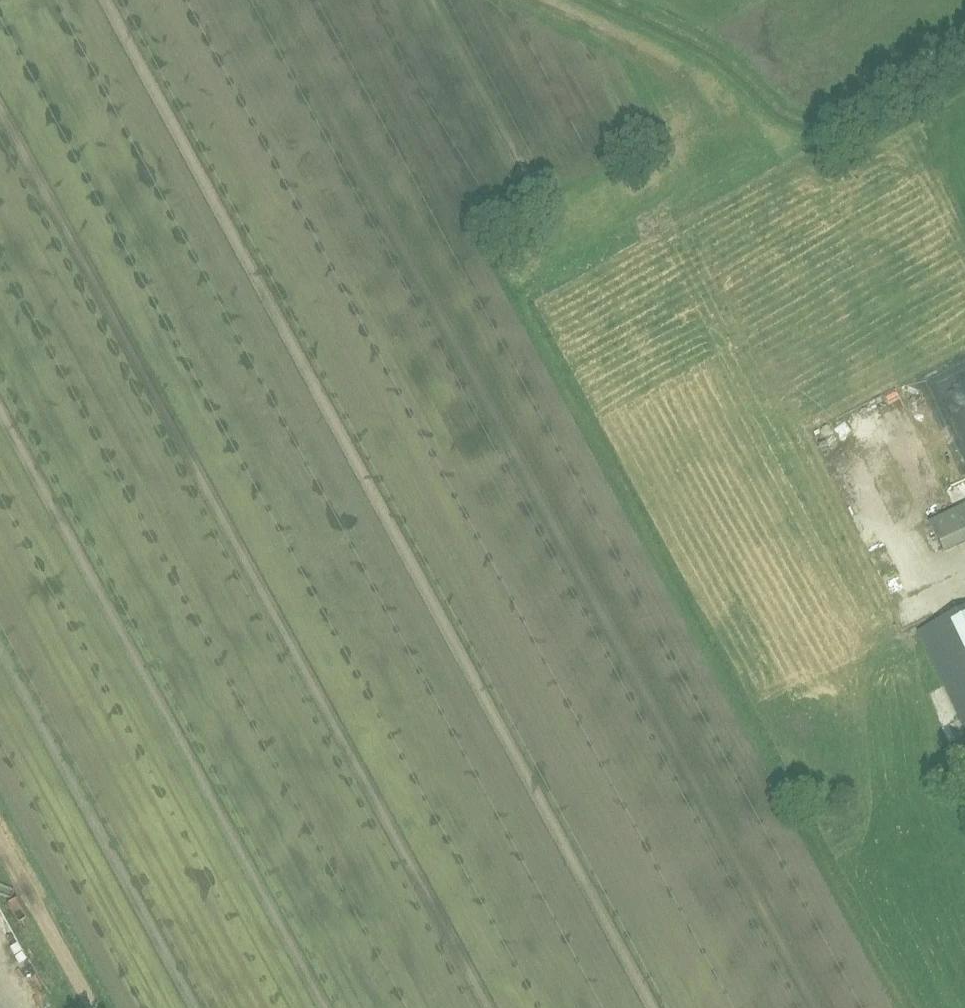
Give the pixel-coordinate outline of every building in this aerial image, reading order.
[(962,411),(964,411),(964,381),(954,385),(962,411)] [(945,484),(927,492),(934,506),(952,497),(945,484)] [(964,541),(964,501),(927,519),(943,552),(964,541)] [(917,630),(964,730),(964,607),(917,630)]
